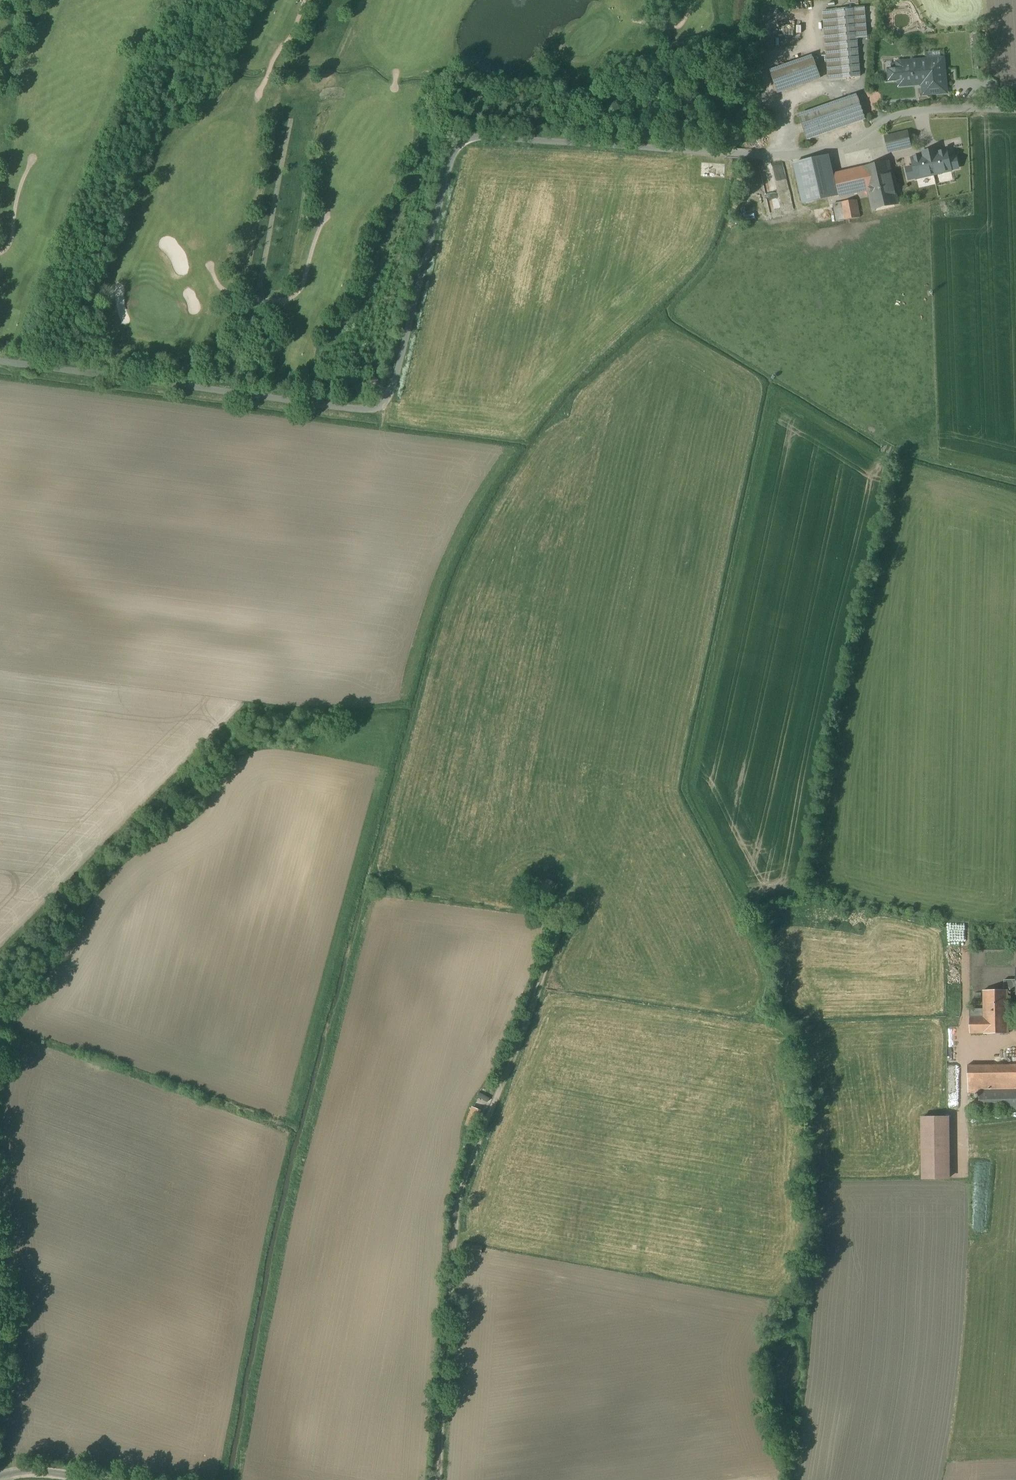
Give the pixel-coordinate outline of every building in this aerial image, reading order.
[(865,8),(823,11),(829,79),(860,76),(857,38),(867,37),(865,8)] [(813,57),(771,72),(778,93),(820,78),(813,57)] [(943,59),(898,64),(899,68),(888,69),(889,81),(899,80),(900,86),(923,84),(924,95),(947,93),(943,59)] [(857,95),(800,115),(808,139),(865,119),(857,95)] [(907,132),(885,137),(889,152),(910,147),(907,132)] [(829,156),(794,164),(803,204),(838,196),(829,156)] [(863,168),(835,175),(840,196),(868,190),(873,209),(898,204),(888,162),(863,167),(863,168)] [(856,200),(834,204),(838,221),(860,217),(856,200)] [(555,884),(548,879),(541,889),(548,894),(555,884)] [(1015,970),(1015,980),(1004,980),(1004,990),(1008,990),(1015,990),(1015,993),(1015,970)] [(1008,990),(1004,990),(983,991),(984,1009),(970,1010),(970,1034),(984,1033),(984,1034),(1008,1033),(1008,990)] [(967,1066),(968,1092),(979,1092),(979,1108),(1015,1108),(1015,1065),(967,1066)] [(948,1117),(922,1118),(923,1179),(948,1179),(948,1117)]
